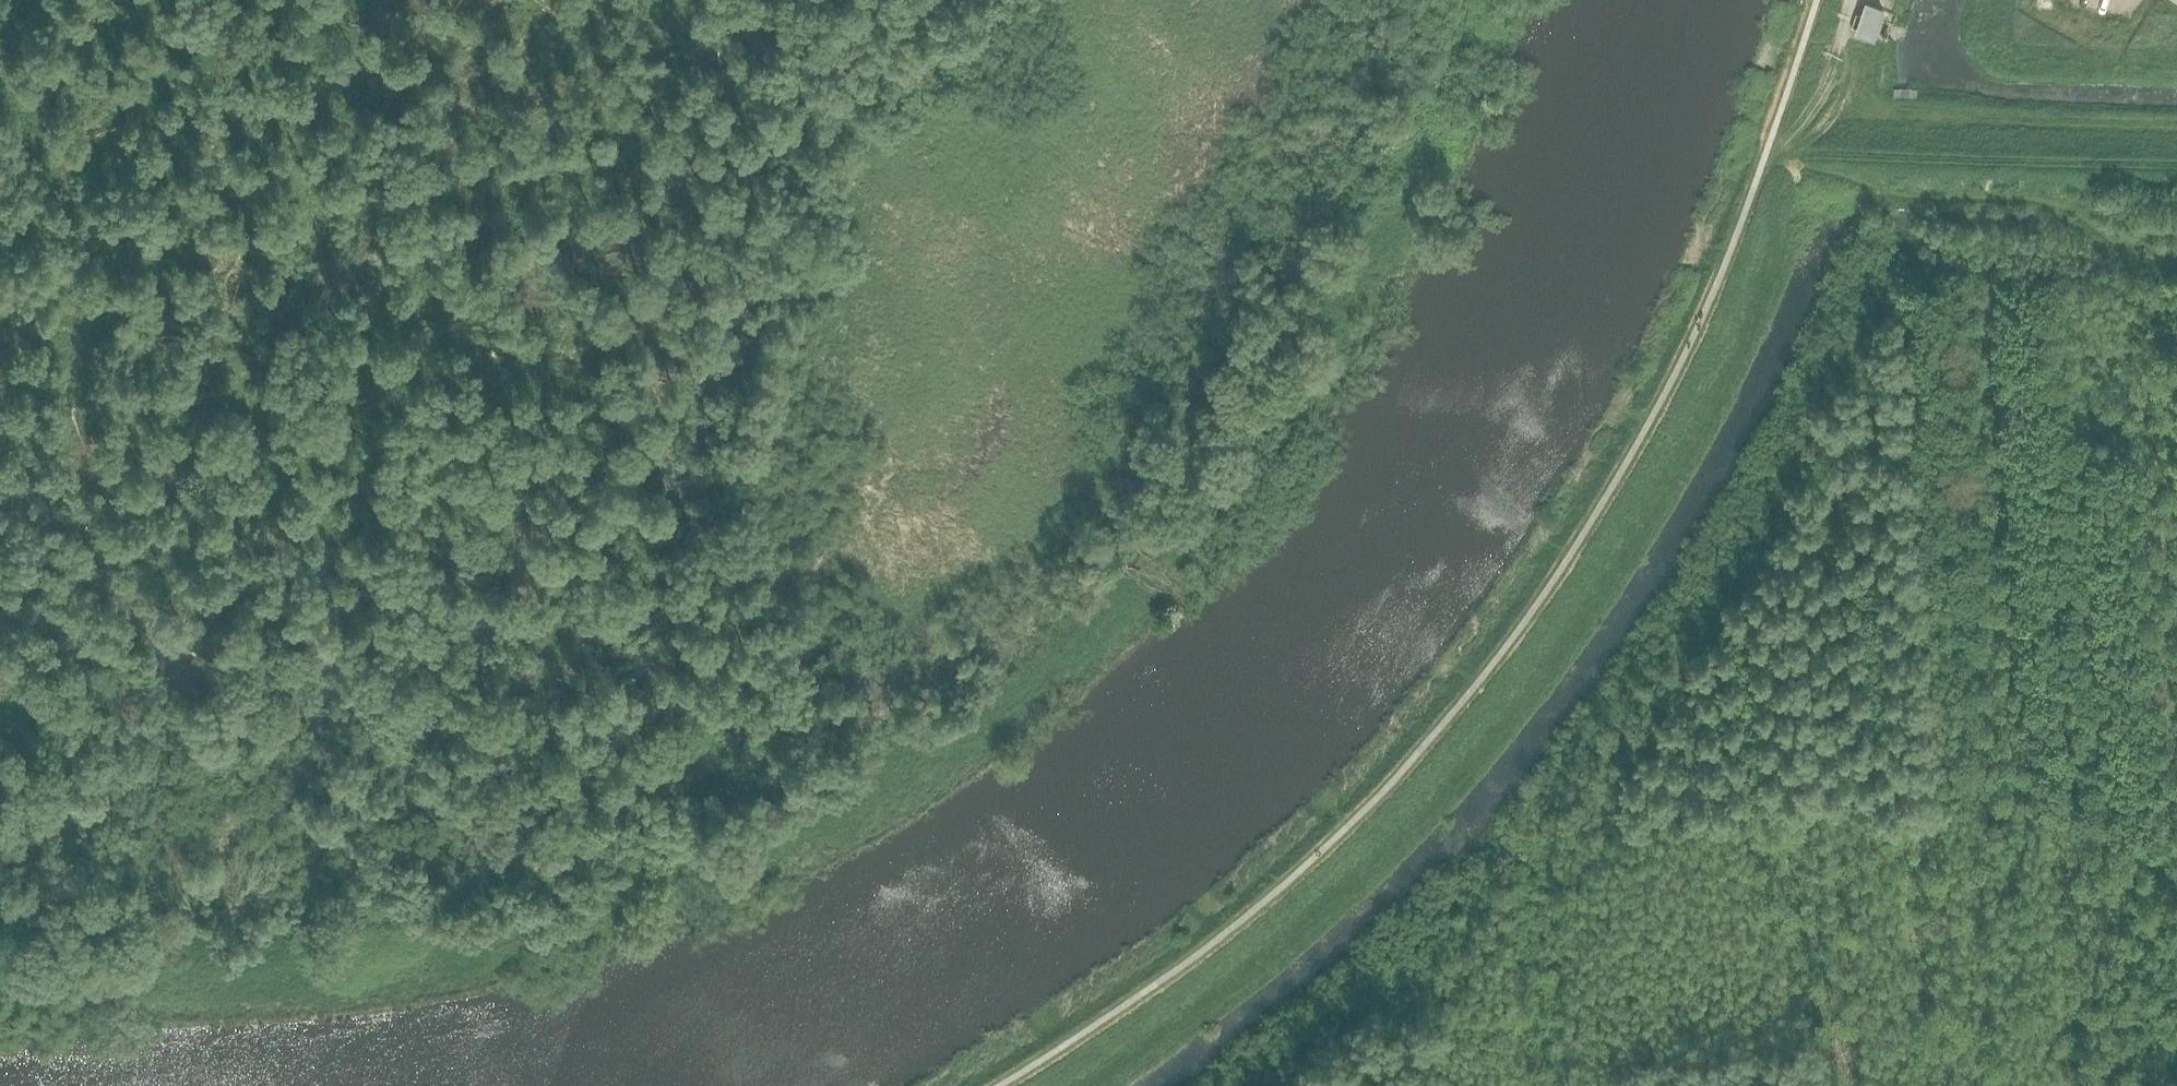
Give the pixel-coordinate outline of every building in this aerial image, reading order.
[(1875,37),(1884,9),(1869,4),(1865,16),(1857,14),(1853,27),(1860,30),(1860,32),(1875,37)]
